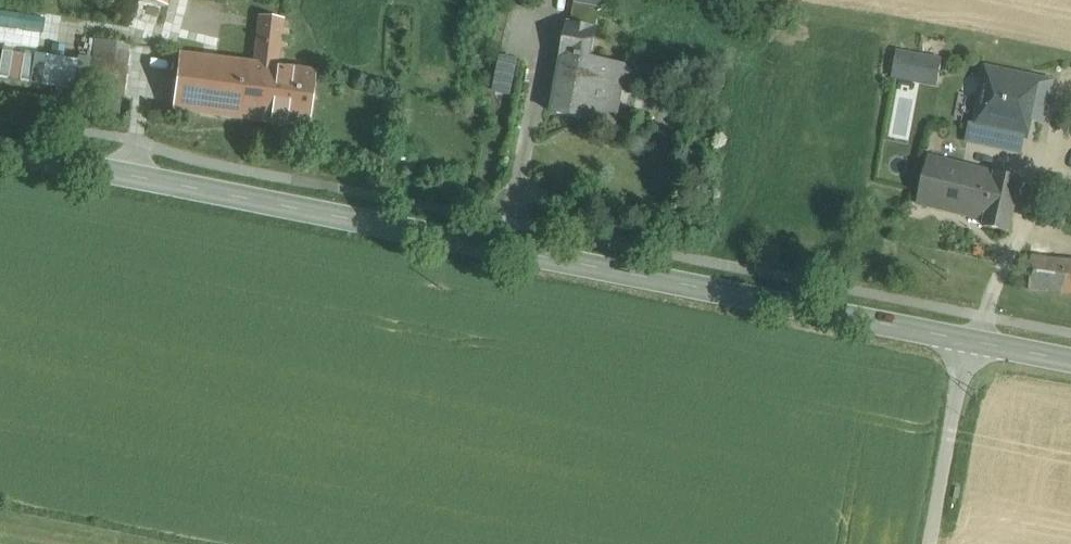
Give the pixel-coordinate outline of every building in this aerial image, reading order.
[(134,11),(163,19),(168,0),(136,0),(134,11)] [(254,63),(180,54),(173,111),(271,124),(278,67),(284,19),(260,16),(254,63)] [(597,28),(571,23),(565,56),(569,57),(558,114),(601,122),(607,90),(634,95),(639,69),(591,60),(597,28)] [(0,64),(0,78),(125,95),(132,45),(96,39),(93,60),(2,48),(0,64)] [(941,60),(897,52),(893,76),(937,84),(941,60)] [(496,92),(513,95),(520,58),(503,55),(496,92)] [(316,72),(278,67),(271,124),(309,128),(316,72)] [(1052,84),(985,69),(968,140),(984,143),(986,131),(1023,138),(1028,121),(1043,124),(1052,84)] [(23,81),(20,95),(61,102),(63,88),(23,81)] [(1021,180),(929,157),(918,204),(985,220),(984,226),(1009,232),(1021,180)] [(1031,257),(1030,290),(1070,294),(1070,261),(1031,257)]
